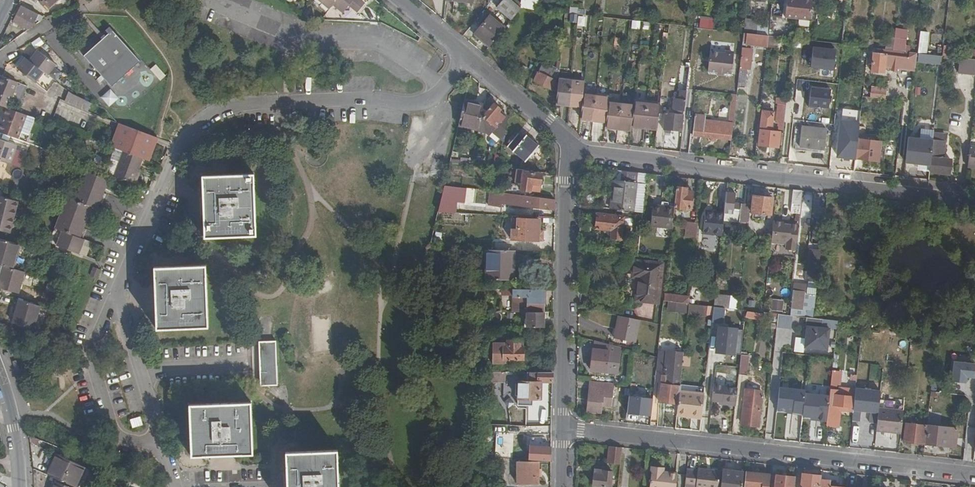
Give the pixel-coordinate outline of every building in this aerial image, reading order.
[(49,8),(58,0),(42,0),(49,8)] [(333,5),(337,0),(321,0),(330,8),(333,5)] [(360,9),(349,0),(337,0),(333,5),(343,12),(349,5),(357,12),(360,9)] [(360,9),(364,3),(360,0),(349,0),(360,9)] [(521,8),(511,0),(503,0),(497,8),(511,20),(521,8)] [(783,16),(810,19),(812,0),(785,0),(783,16)] [(41,21),(45,18),(19,4),(14,13),(34,23),(37,18),(41,21)] [(577,14),(584,15),(585,8),(577,7),(577,6),(570,5),(569,13),(570,13),(577,14)] [(767,11),(767,20),(745,18),(744,32),(750,33),(769,36),(770,21),(771,11),(769,10),(769,11),(767,11)] [(943,46),(947,17),(934,15),(929,55),(942,56),(943,46)] [(475,33),(488,45),(503,29),(489,17),(475,33)] [(713,28),(714,19),(701,18),(700,27),(713,28)] [(631,29),(639,29),(640,21),(631,21),(631,29)] [(91,46),(118,80),(137,63),(106,28),(103,31),(105,34),(101,37),(97,41),(91,46)] [(907,30),(894,29),(892,50),(899,51),(904,52),(907,30)] [(918,31),(917,52),(927,53),(928,31),(918,31)] [(742,44),(767,47),(768,46),(769,36),(750,33),(744,32),(742,44)] [(779,37),(769,36),(768,46),(778,48),(779,37)] [(807,40),(793,38),(792,45),(806,47),(807,40)] [(559,71),(562,40),(551,39),(550,46),(556,47),(555,55),(552,55),(552,61),(557,62),(556,70),(559,71)] [(109,87),(118,80),(91,46),(81,55),(109,87)] [(952,47),(943,46),(942,56),(950,57),(952,47)] [(836,49),(814,47),(812,67),(834,69),(836,49)] [(29,60),(43,70),(48,73),(55,62),(36,49),(29,60)] [(752,50),(742,49),(737,87),(744,87),(746,68),(750,69),(752,50)] [(892,50),(891,64),(899,65),(899,57),(898,56),(899,51),(892,50)] [(731,74),(734,55),(710,52),(708,71),(731,74)] [(13,67),(16,69),(24,57),(20,54),(13,67)] [(24,57),(16,69),(35,81),(43,70),(29,60),(24,57)] [(673,58),(666,57),(664,70),(672,71),(673,58)] [(959,58),(958,73),(974,75),(974,60),(970,59),(967,59),(959,58)] [(554,83),(559,71),(556,70),(543,63),(534,80),(551,89),(554,83)] [(158,81),(164,75),(154,64),(148,70),(158,81)] [(682,66),(679,90),(680,90),(687,91),(689,67),(682,66)] [(0,78),(0,105),(5,106),(7,107),(10,101),(22,106),(25,101),(22,99),(28,86),(1,75),(0,78)] [(555,104),(582,107),(583,95),(584,83),(558,80),(558,84),(557,92),(555,104)] [(885,99),(886,87),(870,86),(869,98),(885,99)] [(65,101),(88,110),(92,103),(70,88),(65,101)] [(831,90),(811,88),(809,106),(829,108),(831,90)] [(684,112),(687,91),(680,90),(679,90),(678,99),(674,99),(673,110),(684,112)] [(580,121),(606,123),(607,107),(608,98),(583,95),(582,107),(580,121)] [(693,135),(731,140),(736,95),(731,95),(728,123),(705,121),(705,116),(695,115),(693,135)] [(786,98),(776,98),(776,103),(777,103),(774,129),(783,130),(783,128),(785,105),(786,104),(786,98)] [(475,103),(464,100),(458,125),(478,130),(481,119),(483,108),(474,106),(475,103)] [(503,141),(508,121),(499,112),(501,110),(494,105),(483,116),(495,127),(491,131),(492,132),(503,141)] [(842,117),(854,117),(853,105),(842,106),(842,117)] [(632,127),(657,130),(659,109),(634,106),(634,110),(632,127)] [(27,142),(35,118),(7,107),(2,121),(0,121),(0,132),(27,142)] [(631,131),(632,127),(634,110),(607,107),(606,123),(605,128),(631,131)] [(456,127),(459,115),(444,110),(440,123),(456,127)] [(508,121),(509,117),(501,110),(499,112),(508,121)] [(763,112),(760,130),(769,132),(772,113),(763,112)] [(664,129),(682,131),(684,115),(666,113),(664,129)] [(478,130),(478,132),(486,134),(489,137),(492,132),(491,131),(495,127),(483,116),(481,119),(478,130)] [(838,132),(842,119),(834,118),(832,140),(835,141),(838,132)] [(112,147),(121,123),(118,122),(109,146),(112,147)] [(146,160),(155,137),(153,136),(121,123),(112,147),(117,149),(146,160)] [(824,149),(826,130),(802,127),(799,146),(824,149)] [(777,146),(779,133),(769,132),(760,130),(759,144),(777,146)] [(930,165),(929,171),(949,173),(950,159),(943,158),(945,132),(933,131),(933,139),(930,161),(930,165)] [(526,135),(524,138),(518,134),(515,138),(511,142),(507,147),(525,162),(539,146),(526,135)] [(108,173),(117,149),(112,147),(109,146),(80,135),(71,159),(89,166),(108,173)] [(155,137),(146,160),(149,161),(159,138),(155,137)] [(930,161),(933,139),(913,137),(910,163),(919,164),(919,160),(930,161)] [(834,160),(854,162),(854,158),(856,140),(846,138),(845,149),(836,148),(834,160)] [(10,163),(16,145),(0,139),(0,160),(10,163)] [(856,140),(854,158),(877,160),(879,142),(862,140),(856,140)] [(522,172),(522,170),(517,169),(515,184),(509,183),(508,194),(530,196),(531,191),(539,192),(541,174),(522,172)] [(101,197),(105,187),(107,180),(85,171),(82,178),(76,192),(81,195),(78,201),(67,196),(54,228),(65,232),(63,238),(59,237),(57,242),(81,247),(87,233),(85,232),(82,231),(86,221),(90,210),(94,200),(97,202),(98,202),(101,197)] [(614,180),(610,209),(633,212),(637,173),(622,171),(621,180),(614,180)] [(253,175),(202,176),(205,238),(255,235),(253,175)] [(76,192),(82,178),(80,177),(73,194),(72,196),(68,194),(67,196),(78,201),(81,195),(76,192)] [(444,186),(438,213),(456,214),(457,202),(465,203),(466,189),(444,186)] [(686,189),(676,187),(673,208),(690,210),(692,194),(686,193),(686,189)] [(802,191),(792,190),(791,204),(801,205),(802,191)] [(735,192),(726,191),(723,213),(723,219),(739,221),(740,213),(741,204),(734,202),(735,192)] [(508,194),(493,192),(491,205),(502,207),(502,202),(510,203),(538,207),(539,206),(555,209),(555,199),(530,196),(508,194)] [(771,214),(773,198),(753,195),(751,212),(771,214)] [(17,202),(0,198),(0,231),(8,233),(17,202)] [(23,204),(17,202),(8,233),(14,235),(23,204)] [(749,205),(741,204),(740,213),(748,214),(749,205)] [(654,205),(653,215),(658,215),(656,226),(671,228),(673,208),(654,205)] [(723,219),(723,213),(705,211),(704,233),(721,236),(723,219)] [(624,218),(624,217),(597,214),(596,229),(612,230),(611,237),(621,239),(623,225),(624,218)] [(633,220),(632,218),(624,218),(623,225),(633,226),(633,220)] [(538,231),(539,220),(518,219),(517,235),(526,235),(526,234),(534,234),(534,230),(538,231)] [(783,223),(773,222),(771,243),(785,245),(785,250),(795,251),(798,224),(791,223),(790,225),(784,224),(783,223)] [(696,238),(698,224),(687,223),(686,237),(696,238)] [(55,235),(59,237),(63,238),(65,232),(54,228),(52,230),(55,232),(55,235)] [(18,244),(0,239),(0,265),(4,266),(11,268),(18,244)] [(14,269),(20,244),(18,244),(11,268),(14,269)] [(507,250),(486,250),(486,280),(513,280),(514,251),(507,250)] [(818,275),(810,259),(808,274),(818,275)] [(637,278),(636,287),(660,291),(663,264),(634,260),(631,277),(637,278)] [(102,265),(95,262),(92,270),(98,273),(102,265)] [(24,272),(14,269),(11,268),(4,266),(0,280),(0,289),(18,294),(24,272)] [(207,327),(205,266),(154,268),(157,329),(207,327)] [(792,270),(792,279),(801,279),(801,270),(792,270)] [(660,291),(636,287),(635,301),(658,303),(660,291)] [(791,316),(794,316),(808,318),(813,319),(814,305),(807,304),(806,312),(801,312),(804,293),(793,291),(791,316)] [(667,302),(689,304),(690,297),(690,295),(665,293),(663,301),(667,302)] [(738,309),(740,297),(715,294),(714,299),(713,307),(738,309)] [(514,296),(514,312),(527,312),(543,312),(543,297),(514,296)] [(707,306),(713,307),(714,299),(690,297),(689,304),(707,306)] [(772,298),(770,310),(780,312),(783,301),(772,298)] [(33,330),(39,307),(16,301),(14,308),(17,309),(15,315),(13,323),(33,330)] [(667,311),(688,313),(689,304),(667,302),(667,311)] [(707,306),(689,304),(688,313),(688,315),(706,317),(707,306)] [(755,319),(756,312),(745,311),(745,317),(755,319)] [(543,328),(543,312),(527,312),(527,328),(543,328)] [(730,315),(718,313),(717,322),(729,323),(730,315)] [(639,321),(618,316),(614,338),(635,343),(639,321)] [(831,326),(807,323),(805,346),(828,348),(831,326)] [(738,326),(718,324),(715,351),(735,354),(738,326)] [(520,341),(508,341),(508,344),(493,344),(493,363),(504,363),(504,360),(523,360),(524,347),(521,347),(520,341)] [(610,345),(594,341),(591,371),(606,372),(610,345)] [(277,386),(275,342),(259,343),(261,386),(277,386)] [(658,401),(678,403),(679,392),(684,352),(667,350),(666,353),(658,353),(657,358),(657,364),(656,369),(662,370),(658,401)] [(748,361),(740,360),(739,374),(747,375),(748,361)] [(950,383),(966,383),(966,379),(974,379),(974,363),(951,362),(950,383)] [(501,371),(483,371),(482,382),(504,381),(505,371),(501,371)] [(552,382),(552,373),(531,372),(530,380),(518,380),(517,398),(527,398),(531,398),(537,399),(540,399),(541,381),(552,382)] [(827,421),(827,422),(833,422),(835,409),(835,404),(839,405),(848,405),(850,389),(837,388),(839,373),(833,372),(830,396),(827,421)] [(587,412),(601,414),(602,406),(605,383),(590,381),(587,412)] [(605,383),(602,406),(611,407),(614,384),(605,383)] [(630,386),(629,396),(630,396),(628,413),(646,415),(648,399),(635,397),(636,384),(630,384),(630,386)] [(719,404),(735,406),(737,390),(722,388),(723,386),(714,385),(712,400),(719,401),(719,404)] [(741,424),(758,426),(762,392),(745,390),(741,424)] [(677,413),(701,415),(702,404),(704,395),(679,392),(678,403),(677,413)] [(827,421),(830,396),(804,393),(802,416),(812,417),(812,419),(827,421)] [(253,455),(250,403),(190,406),(192,456),(253,455)] [(701,415),(709,416),(710,405),(702,404),(701,415)] [(882,432),(900,434),(903,411),(878,408),(876,427),(882,432)] [(700,431),(708,432),(709,416),(701,415),(700,431)] [(923,443),(925,424),(904,423),(903,441),(910,442),(916,442),(923,443)] [(953,445),(955,428),(939,426),(939,424),(934,423),(934,426),(928,425),(926,443),(953,445)] [(861,450),(873,451),(874,435),(864,433),(861,450)] [(619,464),(621,448),(607,446),(605,462),(619,464)] [(551,462),(551,449),(535,448),(534,461),(539,462),(551,462)] [(337,452),(286,454),(288,486),(338,486),(337,452)] [(46,475),(56,480),(73,486),(75,486),(83,468),(55,456),(46,475)] [(538,484),(539,462),(517,462),(517,484),(538,484)] [(83,468),(75,486),(83,486),(90,471),(83,468)] [(607,469),(594,468),(592,486),(603,486),(609,486),(611,472),(607,472),(607,469)] [(677,475),(662,474),(663,470),(651,469),(649,486),(675,486),(677,475)] [(720,472),(696,469),(696,471),(687,470),(685,485),(694,486),(718,486),(720,472)] [(743,473),(723,471),(721,486),(733,486),(741,486),(743,473)] [(769,476),(745,473),(743,486),(768,486),(769,478),(769,476)] [(821,480),(821,478),(821,476),(811,475),(804,474),(803,474),(801,486),(820,486),(821,480)] [(776,478),(775,486),(792,486),(793,480),(776,478)]
